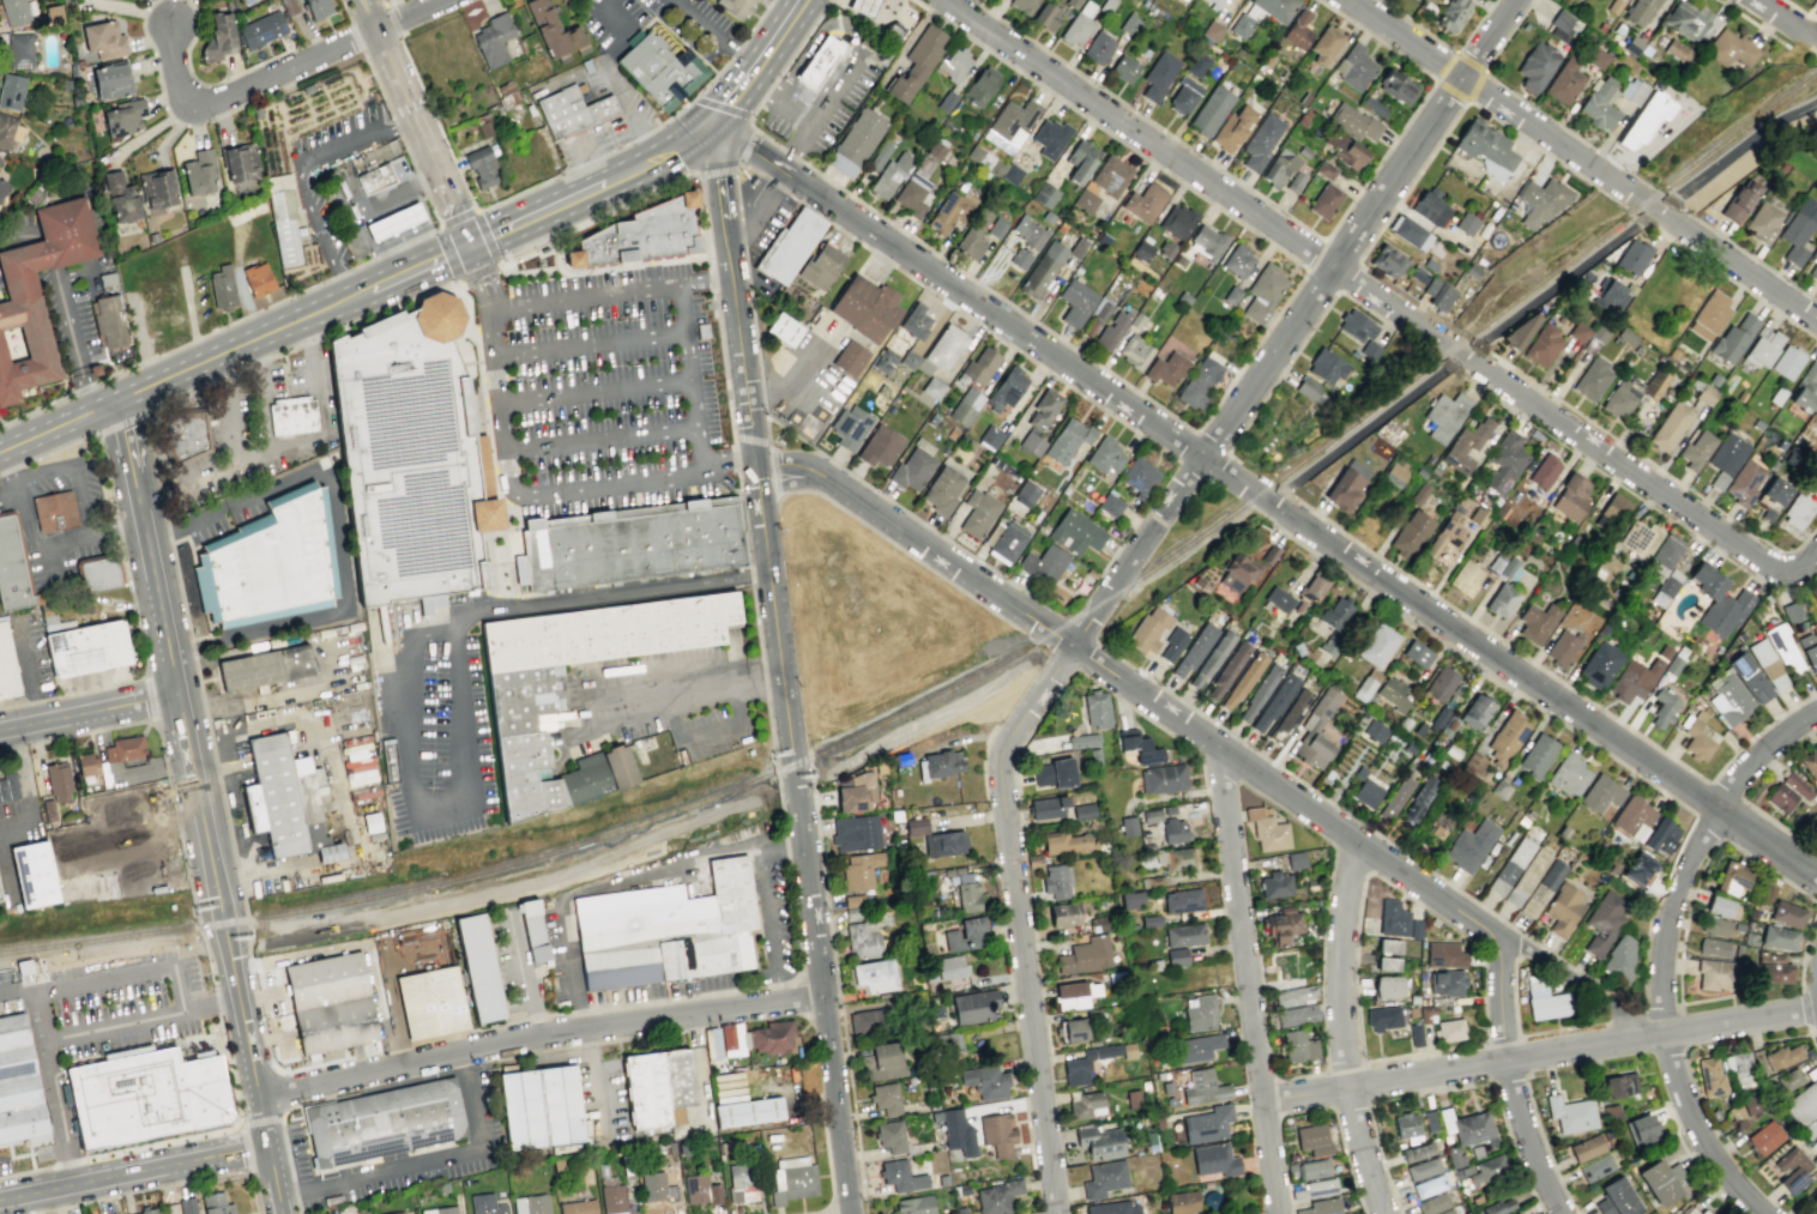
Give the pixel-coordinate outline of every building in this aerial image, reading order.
[(7,28),(0,5),(0,0),(23,0),(30,20),(7,28)] [(289,14),(282,0),(294,0),(298,10),(289,14)] [(313,19),(304,0),(329,0),(333,10),(313,19)] [(523,1),(525,0),(549,0),(554,10),(550,11),(554,18),(556,17),(562,31),(578,25),(585,42),(550,58),(536,26),(543,23),(539,16),(531,19),(523,1)] [(714,4),(717,0),(728,0),(730,1),(731,0),(755,0),(740,22),(714,4)] [(847,8),(869,18),(877,0),(851,0),(847,8)] [(1007,2),(1008,0),(1039,0),(1027,17),(1007,2)] [(1050,31),(1067,7),(1057,0),(1052,0),(1049,5),(1043,0),(1031,18),(1050,31)] [(1057,38),(1083,0),(1088,0),(1095,5),(1087,17),(1094,23),(1079,46),(1070,41),(1068,46),(1057,38)] [(1063,2),(1065,0),(1081,0),(1074,11),(1063,2)] [(1097,8),(1102,0),(1116,0),(1106,16),(1097,8)] [(1209,5),(1203,0),(1221,0),(1218,6),(1215,6),(1212,11),(1207,7),(1209,5)] [(1248,2),(1249,0),(1297,0),(1299,1),(1282,25),(1248,2)] [(1438,12),(1445,0),(1469,0),(1471,1),(1460,22),(1461,22),(1456,30),(1454,29),(1454,31),(1451,29),(1449,32),(1435,24),(1441,13),(1438,12)] [(1606,8),(1612,0),(1622,0),(1624,1),(1614,14),(1606,8)] [(1629,7),(1633,0),(1659,0),(1653,11),(1652,10),(1648,13),(1652,14),(1647,23),(1643,20),(1640,26),(1623,17),(1626,12),(1624,11),(1626,6),(1629,7)] [(1698,5),(1696,10),(1682,0),(1674,0),(1659,22),(1701,50),(1721,20),(1698,5)] [(212,24),(210,8),(229,5),(236,49),(221,52),(222,58),(204,60),(201,41),(212,40),(210,25),(212,24)] [(247,48),(237,25),(277,7),(288,30),(247,48)] [(1300,7),(1310,13),(1304,22),(1310,25),(1308,29),(1314,34),(1302,52),(1280,36),(1300,7)] [(1558,7),(1574,18),(1568,28),(1571,30),(1563,43),(1549,34),(1553,26),(1549,23),(1558,7)] [(61,21),(59,8),(45,10),(48,23),(61,21)] [(488,24),(485,19),(503,11),(514,35),(500,41),(507,60),(487,68),(472,35),(478,32),(477,29),(488,24)] [(1239,11),(1255,22),(1242,40),(1227,30),(1239,11)] [(1128,12),(1140,20),(1129,36),(1117,28),(1128,12)] [(117,34),(122,32),(127,52),(97,58),(96,49),(87,50),(82,24),(114,18),(117,34)] [(1211,18),(1224,26),(1214,43),(1200,34),(1211,18)] [(894,20),(905,28),(898,37),(899,38),(893,48),(873,36),(880,28),(887,23),(894,20)] [(928,23),(946,36),(937,47),(942,50),(916,89),(914,87),(903,104),(883,91),(895,74),(900,78),(912,62),(904,58),(928,23)] [(1324,23),(1332,28),(1333,25),(1340,30),(1338,32),(1344,36),(1323,66),(1311,59),(1315,54),(1308,48),(1324,23)] [(1759,52),(1738,34),(1735,37),(1722,26),(1701,52),(1721,68),(1731,55),(1746,67),(1759,52)] [(664,114),(615,60),(647,30),(651,35),(653,32),(665,44),(662,48),(680,66),(692,55),(710,72),(664,114)] [(1097,30),(1115,42),(1106,55),(1109,58),(1104,66),(1100,64),(1099,66),(1081,55),(1097,30)] [(7,67),(6,34),(30,32),(31,66),(7,67)] [(813,87),(796,76),(808,58),(807,56),(811,49),(814,50),(825,34),(834,41),(835,40),(843,44),(841,46),(844,48),(838,56),(835,54),(813,87)] [(1631,34),(1644,42),(1635,56),(1622,48),(1631,34)] [(1691,52),(1683,64),(1662,49),(1671,37),(1691,52)] [(1353,40),(1364,47),(1360,53),(1368,58),(1366,60),(1377,66),(1369,78),(1368,77),(1358,91),(1338,78),(1347,64),(1340,59),(1353,40)] [(1535,40),(1528,50),(1527,50),(1521,59),(1522,60),(1515,71),(1525,77),(1520,83),(1533,92),(1559,56),(1551,50),(1553,47),(1545,41),(1543,44),(1535,40)] [(1600,71),(1610,56),(1592,43),(1581,59),(1600,71)] [(1652,48),(1644,43),(1638,52),(1646,58),(1652,48)] [(959,47),(968,54),(967,56),(971,60),(953,84),(932,70),(935,67),(934,67),(943,54),(947,56),(953,47),(958,50),(959,47)] [(1160,50),(1179,64),(1163,86),(1165,89),(1154,104),(1140,95),(1147,83),(1141,78),(1160,50)] [(1197,52),(1211,61),(1197,79),(1184,71),(1197,52)] [(1121,53),(1140,66),(1127,85),(1107,72),(1121,53)] [(1567,54),(1577,61),(1572,68),(1586,77),(1564,108),(1541,92),(1567,54)] [(97,98),(91,66),(125,59),(132,91),(97,98)] [(985,64),(998,74),(996,78),(998,80),(978,108),(967,101),(970,97),(961,91),(979,66),(983,68),(985,64)] [(1387,67),(1393,72),(1394,70),(1420,87),(1406,108),(1377,89),(1381,84),(1377,81),(1387,67)] [(18,110),(0,107),(0,79),(1,72),(25,76),(18,110)] [(1181,73),(1203,89),(1185,115),(1182,113),(1181,115),(1165,105),(1179,84),(1176,81),(1181,73)] [(1616,80),(1605,74),(1601,80),(1600,79),(1593,91),(1589,89),(1576,109),(1589,117),(1586,122),(1596,128),(1600,123),(1608,129),(1620,113),(1610,105),(1617,93),(1618,92),(1611,87),(1616,80)] [(1636,107),(1648,87),(1632,77),(1629,83),(1625,80),(1618,92),(1617,93),(1636,107)] [(496,86),(509,79),(514,91),(501,97),(496,86)] [(551,139),(535,98),(572,83),(581,105),(610,93),(617,111),(551,139)] [(575,85),(581,83),(585,89),(578,92),(575,85)] [(1214,83),(1235,96),(1206,139),(1197,134),(1200,132),(1187,123),(1214,83)] [(947,87),(958,96),(944,114),(934,105),(947,87)] [(1652,90),(1616,143),(1625,150),(1628,151),(1630,150),(1631,149),(1635,141),(1638,144),(1641,144),(1642,144),(1660,119),(1662,120),(1664,121),(1665,120),(1673,107),(1674,104),(1673,103),(1652,90)] [(1304,91),(1310,96),(1303,107),(1297,102),(1304,91)] [(1364,95),(1387,110),(1381,117),(1359,103),(1364,95)] [(115,105),(114,102),(143,96),(146,113),(135,114),(139,128),(108,135),(102,108),(115,105)] [(1026,97),(1040,107),(1024,132),(1025,133),(1014,149),(985,129),(1006,99),(1019,108),(1026,97)] [(1339,98),(1360,114),(1362,111),(1382,126),(1371,140),(1360,133),(1356,139),(1326,117),(1339,98)] [(1242,103),(1257,114),(1237,144),(1236,143),(1227,155),(1217,147),(1218,146),(1208,139),(1229,110),(1235,114),(1242,103)] [(863,105),(887,122),(849,179),(825,162),(863,105)] [(1266,110),(1285,125),(1267,151),(1269,152),(1255,174),(1240,163),(1248,153),(1239,147),(1266,110)] [(8,149),(0,146),(0,111),(17,116),(8,149)] [(1519,157),(1505,149),(1510,141),(1481,122),(1483,120),(1472,114),(1450,146),(1472,161),(1477,153),(1484,158),(1478,165),(1502,181),(1519,157)] [(475,123),(491,116),(499,131),(482,138),(475,123)] [(1061,122),(1072,129),(1050,162),(1036,152),(1040,146),(1028,139),(1043,119),(1049,122),(1050,120),(1058,126),(1061,122)] [(1368,152),(1366,155),(1366,157),(1365,161),(1363,162),(1356,171),(1330,155),(1335,147),(1324,140),(1333,128),(1368,152)] [(885,138),(894,144),(875,171),(865,165),(885,138)] [(1079,138),(1064,159),(1074,167),(1066,177),(1079,186),(1095,161),(1094,159),(1100,152),(1089,145),(1091,144),(1085,139),(1083,141),(1079,138)] [(348,159),(393,139),(400,155),(385,161),(355,175),(348,159)] [(230,180),(224,145),(252,140),(258,176),(230,180)] [(917,221),(926,205),(919,200),(930,183),(923,179),(943,149),(932,140),(893,199),(909,210),(906,213),(917,221)] [(972,144),(1004,165),(996,177),(964,156),(972,144)] [(1300,144),(1311,151),(1306,159),(1296,151),(1300,144)] [(477,189),(472,179),(476,177),(472,168),(469,169),(463,155),(488,145),(496,167),(491,168),(497,181),(477,189)] [(1280,145),(1300,159),(1292,174),(1287,170),(1275,189),(1267,185),(1269,182),(1260,176),(1280,145)] [(197,158),(195,149),(210,146),(213,161),(209,162),(213,188),(188,193),(181,162),(197,158)] [(900,150),(912,158),(883,201),(867,189),(887,158),(893,162),(900,150)] [(1107,153),(1133,170),(1112,200),(1104,194),(1106,192),(1088,181),(1107,153)] [(1322,158),(1338,169),(1329,181),(1314,171),(1322,158)] [(393,181),(385,161),(355,175),(363,194),(393,181)] [(1008,161),(1024,171),(1014,186),(998,176),(1008,161)] [(168,165),(175,203),(147,209),(140,171),(168,165)] [(133,183),(140,215),(113,221),(105,188),(102,171),(119,168),(123,185),(133,183)] [(1296,170),(1305,177),(1293,194),(1284,187),(1296,170)] [(302,267),(280,271),(266,177),(291,173),(294,188),(291,188),(296,219),(295,221),(302,267)] [(10,183),(0,195),(0,176),(10,183)] [(1547,176),(1555,181),(1556,181),(1575,193),(1567,205),(1563,203),(1558,211),(1555,209),(1549,218),(1547,217),(1544,222),(1539,219),(1532,230),(1519,222),(1529,206),(1514,194),(1525,177),(1539,188),(1547,176)] [(1305,209),(1324,222),(1344,193),(1324,180),(1305,209)] [(1745,180),(1759,188),(1756,193),(1758,195),(1737,227),(1718,213),(1737,183),(1740,186),(1745,180)] [(1040,181),(1058,193),(1046,210),(1030,198),(1040,181)] [(1147,181),(1167,194),(1147,224),(1119,206),(1130,189),(1137,195),(1147,181)] [(925,225),(943,237),(956,219),(960,222),(976,200),(954,185),(925,225)] [(1082,186),(1099,198),(1088,215),(1070,203),(1082,186)] [(1417,187),(1426,193),(1430,186),(1441,193),(1436,199),(1451,210),(1439,228),(1435,224),(1435,227),(1408,209),(1409,207),(1405,204),(1417,187)] [(575,240),(577,250),(580,249),(581,266),(635,259),(700,252),(694,188),(677,191),(678,193),(628,212),(629,219),(610,221),(575,240)] [(19,400),(16,389),(61,378),(32,271),(48,266),(48,268),(53,267),(99,255),(83,195),(32,209),(40,236),(40,240),(0,250),(0,278),(6,301),(0,302),(0,329),(18,325),(26,357),(8,363),(0,334),(0,405),(19,400)] [(1804,195),(1775,236),(1789,244),(1781,256),(1797,267),(1807,252),(1798,246),(1816,217),(1816,204),(1804,195)] [(1761,200),(1782,213),(1774,227),(1776,229),(1765,246),(1752,236),(1753,235),(1743,228),(1761,200)] [(423,218),(416,203),(366,227),(373,242),(423,218)] [(1188,207),(1200,216),(1182,242),(1157,225),(1171,204),(1177,207),(1179,205),(1187,210),(1188,207)] [(784,286),(827,223),(799,205),(756,268),(784,286)] [(977,237),(992,213),(979,205),(950,249),(973,264),(986,243),(977,237)] [(1463,210),(1479,221),(1468,237),(1453,227),(1463,210)] [(1022,212),(1010,229),(1020,236),(1019,237),(1024,241),(1022,242),(1036,252),(1050,230),(1043,225),(1042,228),(1027,218),(1028,216),(1022,212)] [(1395,215),(1387,228),(1390,230),(1389,232),(1414,249),(1415,247),(1421,252),(1432,236),(1400,215),(1399,217),(1395,215)] [(995,216),(1007,224),(997,240),(984,231),(995,216)] [(1200,222),(1214,232),(1215,230),(1219,232),(1219,231),(1229,238),(1212,264),(1205,259),(1207,255),(1200,249),(1201,247),(1189,240),(1200,222)] [(1100,231),(1110,238),(1103,248),(1093,242),(1100,231)] [(1016,288),(1034,301),(1067,253),(1075,259),(1087,242),(1077,235),(1068,250),(1050,238),(1016,288)] [(1140,237),(1141,238),(1143,235),(1151,240),(1148,244),(1154,248),(1145,262),(1130,253),(1140,237)] [(819,291),(843,256),(833,248),(834,246),(825,238),(810,258),(808,255),(795,274),(819,291)] [(1166,238),(1177,247),(1169,259),(1159,253),(1160,249),(1158,247),(1163,240),(1165,241),(1166,238)] [(1654,248),(1635,277),(1614,264),(1631,238),(1637,242),(1640,238),(1654,248)] [(1236,241),(1250,250),(1248,254),(1255,259),(1242,279),(1220,265),(1236,241)] [(1382,242),(1411,261),(1401,274),(1398,271),(1393,278),(1389,276),(1388,277),(1380,271),(1381,270),(1368,261),(1382,242)] [(1807,256),(1815,261),(1807,273),(1816,280),(1816,242),(1807,256)] [(1018,246),(1032,255),(1022,271),(1008,261),(1018,246)] [(563,252),(577,250),(580,249),(581,266),(566,268),(563,252)] [(1177,254),(1187,260),(1182,266),(1172,261),(1177,254)] [(1426,256),(1437,265),(1432,272),(1421,264),(1426,256)] [(1266,260),(1280,271),(1278,273),(1287,282),(1269,308),(1272,309),(1260,326),(1240,313),(1251,296),(1244,290),(1266,260)] [(273,288),(260,294),(260,295),(252,298),(240,268),(254,262),(254,265),(264,261),(273,288)] [(1406,274),(1423,285),(1429,274),(1425,272),(1426,271),(1413,262),(1406,274)] [(1469,262),(1481,271),(1474,279),(1462,271),(1469,262)] [(236,304),(229,306),(230,309),(222,312),(221,307),(215,308),(207,273),(218,271),(217,265),(229,264),(236,304)] [(876,289),(853,273),(828,310),(851,326),(850,328),(875,345),(887,328),(889,330),(903,310),(894,304),(900,296),(881,283),(876,289)] [(1602,274),(1595,285),(1598,288),(1588,301),(1601,309),(1605,303),(1612,308),(1613,306),(1620,310),(1636,288),(1628,282),(1624,288),(1608,277),(1607,278),(1602,274)] [(1431,276),(1456,292),(1442,313),(1425,302),(1430,296),(1421,290),(1431,276)] [(1070,277),(1098,296),(1075,330),(1058,319),(1068,303),(1057,296),(1070,277)] [(1231,284),(1242,291),(1232,306),(1221,298),(1231,284)] [(1713,288),(1728,300),(1725,306),(1731,310),(1714,336),(1713,334),(1707,342),(1685,327),(1713,288)] [(326,340),(360,608),(417,597),(419,615),(430,615),(430,605),(446,604),(445,593),(484,587),(477,532),(502,529),(497,497),(493,497),(484,434),(472,435),(470,416),(469,407),(469,403),(465,375),(463,375),(448,338),(457,334),(464,318),(454,297),(435,290),(417,298),(413,307),(400,314),(398,309),(355,328),(356,331),(343,337),(342,333),(326,340)] [(1181,290),(1191,297),(1185,306),(1175,298),(1181,290)] [(1103,292),(1115,300),(1111,306),(1112,307),(1097,330),(1094,328),(1089,337),(1077,330),(1103,292)] [(101,357),(89,302),(119,295),(131,351),(101,357)] [(898,325),(916,300),(924,307),(920,313),(931,319),(925,328),(928,330),(919,340),(898,325)] [(1351,308),(1377,327),(1369,339),(1363,336),(1359,342),(1338,327),(1341,321),(1338,318),(1342,312),(1346,314),(1351,308)] [(1124,310),(1131,315),(1107,351),(1092,340),(1104,324),(1109,327),(1112,321),(1110,320),(1117,309),(1122,313),(1124,310)] [(790,348),(803,328),(778,310),(765,330),(790,348)] [(1135,310),(1145,318),(1136,330),(1127,324),(1135,310)] [(1745,310),(1761,321),(1731,367),(1707,350),(1718,336),(1720,338),(1730,324),(1734,327),(1745,310)] [(1532,312),(1539,318),(1515,351),(1502,344),(1503,342),(1499,337),(1508,331),(1509,332),(1532,312)] [(1576,319),(1589,328),(1590,330),(1587,334),(1581,343),(1567,333),(1576,319)] [(1587,334),(1601,345),(1612,331),(1596,319),(1589,328),(1590,330),(1587,334)] [(1521,354),(1544,320),(1558,330),(1555,334),(1563,339),(1543,369),(1521,354)] [(947,321),(922,358),(944,372),(960,349),(961,350),(968,339),(967,338),(968,336),(947,321)] [(695,324),(707,322),(708,337),(696,339),(695,324)] [(1764,368),(1777,349),(1775,348),(1783,337),(1771,328),(1769,332),(1768,331),(1769,328),(1762,324),(1752,337),(1755,338),(1740,358),(1755,368),(1758,363),(1764,368)] [(1622,325),(1638,338),(1631,348),(1614,334),(1622,325)] [(1130,332),(1154,349),(1139,373),(1128,366),(1129,364),(1122,358),(1123,356),(1117,351),(1130,332)] [(852,378),(869,352),(847,338),(831,363),(852,378)] [(1358,351),(1371,361),(1380,349),(1366,339),(1358,351)] [(1786,343),(1769,368),(1789,380),(1805,357),(1803,356),(1805,354),(1794,346),(1793,348),(1786,343)] [(968,360),(972,362),(983,344),(1001,356),(980,387),(960,372),(968,360)] [(1320,345),(1348,364),(1340,379),(1335,376),(1328,386),(1305,370),(1310,364),(1308,363),(1320,345)] [(898,356),(885,374),(871,366),(883,346),(898,356)] [(1672,346),(1679,352),(1673,360),(1666,355),(1672,346)] [(906,349),(919,357),(910,372),(898,362),(906,349)] [(1171,350),(1190,363),(1181,378),(1177,376),(1170,387),(1155,378),(1152,382),(1142,375),(1154,357),(1163,362),(1171,350)] [(1208,350),(1221,358),(1218,364),(1223,368),(1219,373),(1219,381),(1214,381),(1212,385),(1208,383),(1201,394),(1206,398),(1199,409),(1194,405),(1191,409),(1175,398),(1179,392),(1177,389),(1181,383),(1183,386),(1208,350)] [(1593,352),(1569,388),(1592,403),(1612,374),(1605,368),(1608,363),(1593,352)] [(1811,360),(1816,363),(1816,379),(1816,401),(1810,411),(1807,409),(1805,413),(1787,401),(1797,387),(1793,385),(1811,360)] [(1008,367),(1010,367),(1012,364),(1021,370),(1020,374),(1027,380),(1009,407),(1003,403),(996,412),(984,403),(1008,367)] [(1654,368),(1668,378),(1653,401),(1638,392),(1654,368)] [(1713,372),(1721,378),(1715,387),(1707,381),(1713,372)] [(1303,374),(1321,386),(1317,389),(1324,394),(1317,405),(1293,389),(1303,374)] [(930,375),(946,386),(936,400),(919,389),(930,375)] [(1694,375),(1702,381),(1697,391),(1688,385),(1694,375)] [(1599,407),(1607,412),(1606,413),(1612,417),(1614,412),(1623,418),(1636,398),(1624,389),(1629,382),(1619,376),(1599,407)] [(1703,381),(1719,391),(1708,406),(1694,397),(1703,381)] [(947,415),(964,428),(984,398),(967,386),(947,415)] [(1018,445),(1036,457),(1046,442),(1037,436),(1040,431),(1040,430),(1043,427),(1044,427),(1063,398),(1045,386),(1032,406),(1038,411),(1037,412),(1033,411),(1025,422),(1030,425),(1018,445)] [(1455,391),(1473,403),(1441,446),(1425,435),(1433,424),(1421,416),(1438,392),(1449,399),(1455,391)] [(315,429),(313,399),(308,400),(307,395),(303,395),(274,399),(271,399),(271,405),(267,405),(271,435),(315,429)] [(1674,398),(1686,406),(1688,404),(1694,409),(1692,411),(1694,412),(1666,453),(1646,440),(1674,398)] [(815,404),(827,412),(809,437),(784,419),(793,406),(803,413),(805,411),(808,413),(815,404)] [(828,427),(832,429),(831,431),(839,436),(834,442),(850,453),(873,418),(851,404),(846,411),(841,407),(828,427)] [(210,451),(170,467),(165,453),(159,439),(175,409),(199,406),(205,406),(210,451)] [(1467,447),(1473,452),(1483,437),(1485,440),(1491,431),(1489,430),(1495,423),(1484,415),(1478,422),(1475,421),(1467,433),(1461,428),(1438,459),(1462,477),(1474,461),(1462,453),(1467,447)] [(1042,453),(1061,466),(1079,439),(1087,445),(1098,430),(1088,424),(1086,427),(1067,416),(1042,453)] [(1390,447),(1403,435),(1388,419),(1373,433),(1371,431),(1362,440),(1383,463),(1395,452),(1390,447)] [(856,455),(870,466),(874,460),(882,465),(883,464),(887,465),(905,440),(877,422),(856,455)] [(988,424),(977,439),(992,449),(1003,435),(988,424)] [(1507,427),(1521,437),(1516,445),(1529,453),(1510,482),(1505,478),(1495,493),(1484,485),(1497,465),(1485,458),(1507,427)] [(950,428),(946,435),(952,439),(955,431),(950,428)] [(1701,428),(1718,439),(1694,473),(1683,466),(1686,460),(1676,454),(1685,441),(1690,445),(1701,428)] [(1726,430),(1750,447),(1719,491),(1708,484),(1718,470),(1704,460),(1726,430)] [(1101,434),(1113,441),(1112,445),(1118,448),(1116,451),(1125,458),(1115,472),(1106,466),(1101,472),(1083,460),(1101,434)] [(1806,441),(1795,434),(1791,441),(1801,448),(1806,441)] [(966,448),(972,452),(977,445),(971,441),(966,448)] [(913,445),(936,460),(916,491),(904,483),(900,488),(887,478),(898,461),(901,464),(913,445)] [(1545,451),(1526,478),(1543,491),(1561,466),(1555,461),(1556,458),(1545,451)] [(1745,457),(1747,458),(1751,451),(1768,461),(1769,458),(1776,463),(1769,472),(1764,470),(1752,489),(1756,491),(1744,509),(1731,501),(1733,497),(1722,490),(1745,457)] [(1134,454),(1158,471),(1157,475),(1158,475),(1139,501),(1133,496),(1136,491),(1117,478),(1134,454)] [(1350,455),(1371,471),(1357,493),(1358,494),(1345,513),(1321,497),(1350,455)] [(1394,455),(1412,467),(1396,489),(1380,478),(1394,455)] [(931,505),(930,507),(944,517),(956,500),(953,497),(965,479),(942,464),(920,497),(931,505)] [(1569,470),(1589,484),(1582,496),(1589,501),(1575,523),(1550,507),(1563,487),(1559,484),(1569,470)] [(1771,475),(1792,489),(1769,523),(1759,517),(1765,507),(1755,500),(1771,475)] [(1025,478),(1040,490),(1030,506),(1013,495),(1025,478)] [(312,479),(314,485),(322,485),(336,596),(328,597),(330,605),(218,628),(217,620),(209,621),(206,611),(201,612),(192,567),(195,567),(198,566),(194,554),(203,552),(200,545),(235,530),(234,526),(267,512),(262,501),(312,479)] [(1430,487),(1420,481),(1409,501),(1419,506),(1430,487)] [(962,502),(972,488),(980,493),(982,490),(1001,505),(977,540),(958,527),(971,508),(962,502)] [(77,525),(38,533),(30,497),(70,489),(77,525)] [(1612,490),(1630,503),(1614,525),(1596,513),(1612,490)] [(1106,491),(1124,503),(1113,519),(1095,506),(1106,491)] [(1795,493),(1816,506),(1799,531),(1782,520),(1786,515),(1781,513),(1795,493)] [(1459,494),(1469,501),(1460,514),(1461,515),(1455,525),(1465,532),(1455,548),(1444,540),(1432,560),(1419,551),(1459,494)] [(527,591),(526,582),(515,585),(512,555),(521,554),(519,530),(523,529),(521,519),(539,517),(539,519),(586,514),(585,512),(609,509),(609,511),(681,502),(680,500),(704,497),(704,499),(734,495),(736,495),(738,497),(740,500),(742,526),(742,530),(741,531),(744,564),(527,591)] [(1480,527),(1488,514),(1475,505),(1467,519),(1480,527)] [(1046,536),(1075,556),(1085,543),(1095,550),(1106,533),(1067,506),(1046,536)] [(1412,508),(1432,523),(1408,558),(1405,556),(1402,558),(1394,552),(1396,549),(1388,543),(1412,508)] [(34,604),(14,512),(11,509),(0,511),(0,610),(34,604)] [(1004,521),(1006,523),(1009,519),(1027,532),(1025,536),(1026,537),(1009,563),(1007,562),(1006,566),(986,552),(988,549),(1004,521)] [(1649,523),(1662,532),(1643,561),(1617,542),(1632,519),(1646,529),(1649,523)] [(1667,531),(1686,543),(1667,572),(1661,568),(1654,580),(1642,572),(1650,560),(1648,558),(1667,531)] [(1025,551),(1037,558),(1048,542),(1069,557),(1051,584),(1032,572),(1030,576),(1014,567),(1025,551)] [(1269,544),(1279,550),(1268,566),(1260,558),(1269,544)] [(1221,568),(1225,570),(1217,581),(1236,594),(1248,578),(1252,581),(1262,567),(1249,560),(1249,558),(1245,556),(1244,558),(1233,551),(1221,568)] [(119,587),(113,552),(78,560),(84,593),(119,587)] [(1604,552),(1620,563),(1611,578),(1608,576),(1602,586),(1589,576),(1595,568),(1594,567),(1604,552)] [(1509,556),(1519,561),(1516,564),(1521,572),(1513,584),(1497,574),(1509,556)] [(1462,558),(1481,572),(1475,582),(1477,584),(1468,598),(1447,584),(1462,558)] [(1740,587),(1755,598),(1734,626),(1731,623),(1721,638),(1696,621),(1710,600),(1707,598),(1708,597),(1695,587),(1697,582),(1686,575),(1698,560),(1701,562),(1702,561),(1712,568),(1710,569),(1727,581),(1719,593),(1725,597),(1725,594),(1732,599),(1740,587)] [(1671,567),(1684,575),(1661,608),(1649,599),(1655,590),(1654,590),(1665,574),(1666,574),(1671,567)] [(1296,593),(1300,585),(1303,587),(1315,570),(1329,580),(1316,602),(1308,604),(1299,614),(1293,609),(1299,600),(1297,598),(1298,596),(1296,593)] [(1191,581),(1196,575),(1203,580),(1199,587),(1191,581)] [(1813,582),(1816,580),(1816,604),(1809,590),(1815,586),(1813,582)] [(1499,581),(1519,593),(1502,618),(1495,614),(1493,615),(1483,608),(1499,581)] [(1273,585),(1294,600),(1285,614),(1263,598),(1273,585)] [(478,623),(734,590),(740,626),(720,628),(723,644),(559,664),(565,709),(535,713),(537,731),(543,730),(548,768),(549,779),(556,778),(567,807),(551,811),(541,811),(505,823),(478,623)] [(1315,617),(1322,608),(1326,610),(1336,596),(1341,599),(1345,596),(1351,599),(1348,604),(1352,606),(1336,632),(1315,617)] [(1124,641),(1143,612),(1147,615),(1153,605),(1157,606),(1161,599),(1177,610),(1165,629),(1161,627),(1154,639),(1159,642),(1151,654),(1148,652),(1146,656),(1124,641)] [(1780,605),(1786,623),(1803,617),(1797,599),(1780,605)] [(1547,602),(1561,610),(1538,646),(1516,632),(1523,622),(1516,617),(1527,602),(1540,611),(1547,602)] [(19,693),(0,697),(0,619),(5,618),(19,693)] [(53,681),(43,635),(121,620),(131,665),(53,681)] [(1170,671),(1205,620),(1219,630),(1190,671),(1187,668),(1179,678),(1170,671)] [(1354,653),(1376,669),(1398,636),(1376,621),(1354,653)] [(1763,632),(1771,626),(1783,621),(1805,669),(1791,676),(1785,663),(1781,665),(1763,632)] [(1164,640),(1167,644),(1158,656),(1170,663),(1189,635),(1175,626),(1164,640)] [(1561,628),(1572,636),(1575,632),(1582,636),(1561,669),(1550,662),(1551,659),(1543,654),(1561,628)] [(1224,629),(1235,638),(1207,678),(1205,677),(1195,689),(1188,683),(1196,671),(1195,670),(1224,629)] [(1317,646),(1321,641),(1322,642),(1329,632),(1344,641),(1333,658),(1317,646)] [(1811,672),(1816,670),(1816,649),(1809,632),(1795,639),(1811,672)] [(1762,636),(1745,646),(1765,681),(1768,680),(1775,691),(1787,684),(1780,672),(1782,671),(1762,636)] [(1400,653),(1421,669),(1432,653),(1409,639),(1400,653)] [(1599,639),(1623,656),(1604,685),(1599,682),(1595,688),(1581,681),(1584,676),(1576,671),(1599,639)] [(1239,640),(1217,674),(1218,674),(1212,682),(1213,684),(1205,696),(1214,701),(1221,689),(1223,690),(1251,647),(1239,640)] [(1298,641),(1303,652),(1297,656),(1291,645),(1298,641)] [(312,674),(307,642),(216,662),(222,691),(312,674)] [(1662,644),(1673,651),(1666,660),(1656,654),(1662,644)] [(1740,650),(1726,662),(1757,703),(1773,693),(1740,650)] [(1256,651),(1227,693),(1219,705),(1227,711),(1236,699),(1238,700),(1267,658),(1256,651)] [(1672,654),(1683,662),(1672,676),(1662,670),(1672,654)] [(1654,657),(1664,663),(1638,700),(1631,695),(1624,706),(1612,697),(1614,694),(1607,689),(1628,659),(1646,671),(1654,657)] [(1237,717),(1248,702),(1245,701),(1250,695),(1249,694),(1270,662),(1282,670),(1256,708),(1255,708),(1245,723),(1237,717)] [(1441,664),(1459,676),(1441,702),(1423,691),(1441,664)] [(1249,726),(1286,671),(1298,681),(1293,689),(1294,689),(1291,695),(1290,694),(1276,714),(1275,713),(1272,719),(1268,718),(1258,733),(1249,726)] [(1707,700),(1728,729),(1756,708),(1728,671),(1709,685),(1715,694),(1707,700)] [(1364,675),(1376,683),(1362,703),(1350,695),(1364,675)] [(1386,676),(1389,678),(1390,677),(1396,681),(1398,680),(1402,683),(1401,685),(1406,688),(1406,693),(1411,697),(1400,714),(1392,708),(1393,706),(1374,693),(1386,676)] [(1291,751),(1305,730),(1299,725),(1326,685),(1340,695),(1314,733),(1334,748),(1318,769),(1309,763),(1308,766),(1299,761),(1300,759),(1291,751)] [(1658,685),(1679,701),(1670,714),(1674,717),(1668,724),(1665,721),(1659,730),(1649,723),(1654,715),(1650,714),(1659,702),(1650,696),(1658,685)] [(1266,736),(1300,687),(1311,694),(1278,744),(1266,736)] [(1108,691),(1084,692),(1085,728),(1108,728),(1108,691)] [(1457,718),(1474,693),(1492,705),(1475,730),(1472,729),(1471,730),(1461,723),(1462,721),(1457,718)] [(1439,706),(1449,711),(1435,732),(1427,726),(1430,723),(1429,723),(1439,706)] [(1510,708),(1485,747),(1491,750),(1487,755),(1493,759),(1491,762),(1502,769),(1532,721),(1510,708)] [(1697,708),(1682,731),(1689,737),(1682,748),(1702,761),(1719,737),(1701,724),(1707,714),(1697,708)] [(1449,714),(1437,731),(1447,738),(1459,720),(1449,714)] [(1370,718),(1389,730),(1378,744),(1372,739),(1370,742),(1366,738),(1368,737),(1360,731),(1370,718)] [(1417,723),(1423,727),(1418,736),(1411,731),(1417,723)] [(640,778),(688,762),(683,747),(674,749),(666,729),(628,742),(640,778)] [(1538,732),(1516,763),(1528,772),(1526,774),(1534,781),(1559,745),(1538,732)] [(103,747),(107,762),(145,756),(141,735),(111,741),(113,745),(103,747)] [(310,856),(273,862),(268,835),(254,838),(245,789),(255,786),(247,742),(290,735),(295,761),(310,757),(322,826),(306,829),(310,856)] [(1101,765),(1091,766),(1088,748),(1070,750),(1068,738),(1095,735),(1098,749),(1099,749),(1101,765)] [(1116,737),(1136,735),(1137,737),(1147,737),(1148,750),(1163,749),(1165,762),(1139,766),(1136,748),(1118,750),(1116,737)] [(1408,738),(1417,744),(1411,755),(1401,749),(1408,738)] [(614,790),(636,781),(624,744),(617,747),(616,743),(604,748),(605,750),(600,753),(614,790)] [(614,790),(600,753),(599,749),(572,759),(575,767),(555,774),(556,778),(567,807),(614,790)] [(924,779),(922,754),(938,753),(938,750),(949,749),(949,751),(956,750),(958,759),(960,759),(962,771),(950,772),(950,775),(924,779)] [(1567,749),(1576,756),(1576,759),(1583,763),(1582,766),(1592,773),(1576,797),(1568,791),(1567,795),(1547,783),(1546,779),(1567,749)] [(1425,750),(1433,756),(1427,766),(1419,760),(1425,750)] [(1471,750),(1486,760),(1475,775),(1461,765),(1471,750)] [(1812,780),(1816,777),(1816,761),(1810,750),(1798,759),(1812,780)] [(76,755),(78,777),(99,774),(97,756),(92,757),(91,753),(76,755)] [(1077,787),(1055,791),(1054,786),(1037,789),(1032,768),(1051,765),(1050,760),(1072,755),(1077,787)] [(348,762),(350,772),(374,768),(372,757),(348,762)] [(44,765),(50,797),(54,796),(55,803),(70,801),(68,793),(73,792),(67,761),(44,765)] [(1185,763),(1188,791),(1143,796),(1140,772),(1143,771),(1143,769),(1185,763)] [(1358,765),(1366,769),(1363,775),(1384,790),(1370,809),(1351,796),(1360,780),(1352,774),(1358,765)] [(835,787),(838,811),(868,809),(867,803),(875,802),(871,769),(862,771),(847,777),(849,786),(835,787)] [(1781,780),(1805,801),(1813,792),(1788,771),(1781,780)] [(20,798),(14,772),(2,774),(2,778),(0,778),(0,802),(20,798)] [(1598,772),(1625,791),(1616,805),(1607,799),(1596,814),(1578,801),(1598,772)] [(1402,774),(1413,781),(1390,816),(1387,814),(1383,819),(1376,814),(1402,774)] [(1426,774),(1409,798),(1411,799),(1401,814),(1402,815),(1400,819),(1407,823),(1408,821),(1412,823),(1424,808),(1421,805),(1437,781),(1426,774)] [(163,778),(77,796),(83,821),(43,829),(44,841),(56,901),(187,887),(163,778)] [(1497,779),(1510,787),(1502,801),(1489,791),(1497,779)] [(1777,781),(1764,798),(1783,814),(1798,796),(1777,781)] [(1626,834),(1636,821),(1646,827),(1656,811),(1630,793),(1608,823),(1626,834)] [(1064,817),(1032,820),(1030,801),(1067,796),(1068,807),(1062,808),(1064,817)] [(1095,817),(1075,821),(1072,801),(1092,797),(1095,817)] [(43,802),(46,822),(56,821),(53,799),(43,802)] [(1176,815),(1165,816),(1164,808),(1175,807),(1176,815)] [(1292,850),(1260,853),(1258,841),(1255,841),(1252,821),(1246,822),(1245,809),(1262,807),(1263,817),(1273,816),(1274,825),(1290,822),(1292,850)] [(1142,813),(1143,825),(1161,822),(1160,809),(1142,813)] [(381,831),(378,810),(361,814),(364,833),(381,831)] [(1427,833),(1438,840),(1443,832),(1444,833),(1453,821),(1436,810),(1427,822),(1432,826),(1427,833)] [(1808,829),(1816,835),(1816,813),(1808,829)] [(831,820),(832,835),(828,835),(829,846),(833,845),(834,853),(879,847),(876,829),(885,828),(883,815),(875,816),(874,814),(831,820)] [(1660,815),(1670,822),(1671,823),(1679,829),(1672,839),(1674,841),(1666,854),(1661,856),(1653,850),(1650,851),(1646,847),(1642,844),(1660,815)] [(1460,827),(1469,833),(1481,816),(1498,828),(1467,875),(1451,864),(1453,862),(1442,854),(1460,827)] [(924,817),(903,820),(905,836),(925,834),(924,817)] [(1121,820),(1134,817),(1137,836),(1123,839),(1121,820)] [(1188,842),(1164,845),(1163,823),(1166,822),(1166,819),(1176,817),(1176,821),(1187,820),(1188,842)] [(1563,825),(1570,831),(1563,840),(1556,835),(1563,825)] [(922,835),(924,858),(962,853),(962,848),(966,848),(964,829),(922,835)] [(1042,838),(1044,856),(1103,852),(1099,833),(1069,836),(1068,832),(1057,833),(1058,835),(1042,838)] [(1486,888),(1499,898),(1534,845),(1521,836),(1486,888)] [(19,908),(8,847),(44,841),(56,901),(19,908)] [(1166,850),(1169,871),(1195,869),(1194,847),(1166,850)] [(1537,847),(1550,857),(1515,907),(1502,899),(1537,847)] [(1620,874),(1636,851),(1653,863),(1648,870),(1653,875),(1641,889),(1620,874)] [(880,852),(831,857),(834,893),(870,888),(868,868),(882,865),(880,852)] [(1290,870),(1306,868),(1304,852),(1287,854),(1290,870)] [(747,854),(757,931),(745,932),(750,967),(585,990),(573,899),(681,884),(683,900),(713,895),(708,859),(747,854)] [(1042,854),(1044,865),(1030,868),(1027,857),(1042,854)] [(1517,910),(1552,857),(1565,868),(1531,919),(1517,910)] [(1753,874),(1739,868),(1740,864),(1726,858),(1714,889),(1734,898),(1738,889),(1746,893),(1753,874)] [(1070,899),(1054,901),(1052,894),(1045,894),(1042,878),(1045,877),(1044,868),(1066,864),(1070,899)] [(1294,896),(1263,900),(1261,878),(1269,877),(1269,871),(1280,870),(1281,875),(1292,874),(1294,896)] [(1320,889),(1309,892),(1308,881),(1318,880),(1320,889)] [(1544,910),(1557,889),(1556,888),(1562,881),(1582,895),(1578,902),(1583,906),(1571,924),(1572,925),(1562,941),(1547,930),(1555,919),(1544,912),(1544,910)] [(954,884),(974,882),(978,911),(974,912),(974,914),(964,917),(962,913),(958,913),(954,884)] [(1777,889),(1771,905),(1762,900),(1767,886),(1777,889)] [(1201,888),(1163,893),(1165,914),(1203,910),(1201,888)] [(1583,920),(1596,931),(1598,930),(1602,934),(1599,940),(1592,935),(1582,948),(1596,959),(1624,918),(1617,913),(1625,900),(1605,888),(1583,920)] [(1120,907),(1142,906),(1141,891),(1120,892),(1120,907)] [(841,896),(843,907),(863,905),(861,894),(841,896)] [(1734,904),(1730,918),(1724,916),(1722,918),(1718,917),(1719,914),(1707,910),(1712,896),(1734,904)] [(1419,940),(1396,936),(1395,934),(1377,932),(1381,899),(1398,900),(1396,908),(1408,910),(1408,919),(1420,919),(1419,940)] [(537,900),(517,904),(533,983),(542,982),(541,971),(551,968),(537,900)] [(1799,930),(1770,919),(1779,900),(1806,911),(1799,930)] [(1079,904),(1081,923),(1054,928),(1049,906),(1079,904)] [(844,919),(843,910),(858,907),(859,917),(844,919)] [(1287,946),(1272,947),(1272,944),(1266,942),(1264,930),(1262,930),(1261,919),(1266,917),(1282,914),(1281,908),(1294,907),(1294,912),(1300,912),(1304,931),(1290,935),(1287,946)] [(1695,912),(1690,930),(1713,936),(1715,935),(1727,938),(1732,923),(1695,912)] [(454,920),(484,914),(506,1021),(476,1027),(454,920)] [(1161,925),(1142,929),(1141,918),(1160,916),(1161,925)] [(980,917),(958,922),(960,938),(958,938),(955,929),(940,932),(943,954),(979,948),(977,934),(983,932),(980,917)] [(1109,931),(1093,934),(1091,920),(1106,918),(1109,931)] [(843,925),(847,961),(879,958),(876,932),(873,932),(871,924),(862,924),(862,923),(843,925)] [(1165,928),(1167,948),(1206,943),(1203,923),(1165,928)] [(1795,953),(1759,944),(1765,924),(1799,931),(1795,953)] [(1620,932),(1634,941),(1632,968),(1634,971),(1625,985),(1598,967),(1608,954),(1606,953),(1620,932)] [(1057,956),(1072,954),(1070,946),(1089,942),(1088,936),(1107,934),(1113,967),(1061,974),(1057,956)] [(1727,960),(1689,953),(1692,935),(1731,942),(1727,960)] [(1399,953),(1377,952),(1378,938),(1400,940),(1399,953)] [(1466,967),(1425,966),(1426,942),(1457,943),(1457,952),(1466,952),(1466,967)] [(1188,965),(1169,968),(1166,952),(1185,948),(1188,965)] [(1299,979),(1279,980),(1279,972),(1270,967),(1269,954),(1284,953),(1285,948),(1297,948),(1299,979)] [(283,966),(292,1011),(368,996),(358,950),(283,966)] [(934,960),(937,982),(946,980),(948,990),(968,987),(966,966),(961,966),(959,955),(934,960)] [(1398,971),(1375,970),(1376,956),(1399,958),(1398,971)] [(889,959),(894,989),(861,996),(858,987),(850,990),(845,966),(889,959)] [(1733,989),(1701,987),(1701,973),(1686,973),(1688,959),(1734,961),(1733,989)] [(394,977),(406,1039),(467,1027),(454,964),(394,977)] [(1791,983),(1759,982),(1759,964),(1791,965),(1791,983)] [(1430,970),(1430,992),(1439,992),(1444,995),(1465,995),(1463,978),(1461,978),(1461,970),(1430,970)] [(1401,997),(1375,997),(1371,986),(1375,974),(1400,976),(1402,986),(1401,997)] [(1567,992),(1549,996),(1546,979),(1526,982),(1532,1020),(1570,1014),(1567,992)] [(1086,982),(1056,986),(1057,998),(1061,1011),(1091,1008),(1086,982)] [(1316,984),(1274,992),(1278,1009),(1314,1003),(1318,997),(1316,984)] [(948,997),(954,1027),(991,1021),(989,1010),(997,1009),(994,989),(948,997)] [(1219,1029),(1214,993),(1183,998),(1188,1033),(1219,1029)] [(1418,995),(1418,1003),(1409,1004),(1409,995),(1418,995)] [(292,1011),(368,996),(376,1040),(301,1055),(292,1011)] [(1445,997),(1447,1005),(1437,1005),(1436,1004),(1431,1004),(1431,998),(1445,997)] [(1320,1021),(1280,1027),(1276,1011),(1316,1004),(1320,1013),(1320,1021)] [(1365,1009),(1368,1027),(1371,1027),(1371,1033),(1382,1033),(1382,1028),(1402,1026),(1409,1022),(1408,1019),(1418,1017),(1418,1008),(1407,1008),(1407,1005),(1365,1009)] [(1430,1022),(1419,1022),(1419,1007),(1436,1005),(1436,1014),(1430,1014),(1430,1022)] [(883,1008),(846,1013),(850,1035),(886,1029),(883,1008)] [(49,1140),(0,1149),(0,1021),(24,1016),(49,1140)] [(1461,1016),(1435,1021),(1438,1043),(1465,1038),(1461,1016)] [(763,1022),(764,1027),(748,1029),(751,1054),(791,1049),(790,1038),(794,1038),(792,1019),(763,1022)] [(1064,1021),(1060,1022),(1062,1040),(1066,1041),(1067,1044),(1091,1039),(1087,1019),(1064,1021)] [(1424,1044),(1412,1046),(1407,1025),(1419,1022),(1424,1044)] [(747,1055),(746,1031),(741,1031),(741,1023),(721,1024),(722,1057),(747,1055)] [(722,1057),(718,1027),(703,1029),(707,1059),(722,1057)] [(1324,1058),(1284,1063),(1280,1032),(1305,1028),(1308,1039),(1322,1038),(1324,1058)] [(943,1034),(960,1031),(964,1052),(947,1055),(943,1034)] [(1173,1041),(1219,1035),(1221,1059),(1177,1065),(1173,1041)] [(1798,1043),(1783,1050),(1782,1046),(1764,1053),(1768,1064),(1776,1061),(1781,1065),(1804,1056),(1798,1043)] [(891,1044),(895,1068),(900,1067),(903,1077),(867,1083),(865,1071),(858,1073),(856,1057),(867,1056),(865,1047),(891,1044)] [(64,1070),(79,1154),(231,1125),(218,1056),(177,1064),(175,1049),(64,1070)] [(1724,1056),(1727,1070),(1732,1069),(1737,1091),(1758,1086),(1751,1050),(1724,1056)] [(687,1051),(662,1053),(668,1111),(694,1107),(687,1051)] [(630,1131),(622,1058),(660,1055),(669,1128),(630,1131)] [(1727,1093),(1706,1097),(1698,1059),(1719,1056),(1727,1093)] [(1089,1085),(1066,1088),(1062,1062),(1089,1058),(1092,1070),(1088,1071),(1089,1085)] [(955,1071),(959,1088),(961,1087),(961,1093),(976,1091),(977,1103),(1006,1098),(1003,1088),(1008,1087),(1006,1074),(995,1075),(994,1065),(955,1071)] [(1805,1074),(1810,1081),(1816,1076),(1816,1065),(1805,1074)] [(573,1067),(496,1075),(506,1153),(582,1144),(573,1067)] [(1189,1071),(1191,1087),(1182,1089),(1184,1107),(1232,1098),(1230,1085),(1217,1087),(1213,1067),(1189,1071)] [(1803,1081),(1795,1068),(1776,1079),(1783,1092),(1803,1081)] [(1170,1079),(1158,1081),(1157,1074),(1169,1071),(1170,1079)] [(1604,1077),(1632,1071),(1637,1092),(1606,1097),(1604,1077)] [(465,1136),(452,1075),(301,1107),(314,1168),(465,1136)] [(1783,1105),(1816,1078),(1816,1115),(1799,1128),(1783,1105)] [(1172,1082),(1163,1083),(1164,1094),(1173,1093),(1172,1082)] [(893,1083),(899,1115),(882,1118),(880,1109),(871,1110),(868,1087),(893,1083)] [(1129,1110),(1141,1110),(1140,1091),(1127,1092),(1129,1110)] [(1079,1094),(1079,1100),(1069,1103),(1073,1122),(1092,1118),(1092,1116),(1106,1113),(1104,1092),(1079,1094)] [(1545,1095),(1549,1118),(1556,1117),(1558,1134),(1596,1127),(1592,1098),(1559,1104),(1558,1093),(1545,1095)] [(1758,1111),(1734,1124),(1726,1109),(1751,1097),(1758,1111)] [(714,1104),(717,1127),(784,1121),(781,1098),(714,1104)] [(1227,1136),(1224,1123),(1235,1121),(1231,1103),(1211,1106),(1211,1111),(1182,1117),(1187,1143),(1227,1136)] [(1601,1106),(1617,1104),(1622,1116),(1607,1122),(1601,1106)] [(1451,1118),(1448,1106),(1437,1110),(1443,1134),(1453,1130),(1449,1119),(1451,1118)] [(959,1109),(938,1111),(944,1149),(964,1147),(959,1109)] [(1423,1111),(1426,1131),(1437,1130),(1433,1110),(1423,1111)] [(1451,1118),(1486,1110),(1493,1136),(1492,1136),(1493,1143),(1486,1146),(1484,1138),(1456,1146),(1453,1130),(1449,1119),(1451,1118)] [(1393,1117),(1400,1116),(1400,1112),(1408,1111),(1408,1113),(1415,1112),(1420,1140),(1415,1140),(1415,1142),(1406,1144),(1405,1137),(1396,1138),(1393,1117)] [(1624,1121),(1634,1148),(1653,1141),(1652,1140),(1656,1138),(1662,1135),(1656,1119),(1652,1122),(1648,1112),(1624,1121)] [(977,1118),(980,1147),(991,1146),(994,1161),(1010,1159),(1008,1143),(1014,1142),(1013,1130),(1007,1131),(1006,1124),(1009,1124),(1008,1113),(977,1118)] [(1761,1158),(1745,1138),(1769,1119),(1785,1138),(1761,1158)] [(1800,1129),(1807,1140),(1816,1132),(1816,1123),(1815,1119),(1800,1129)] [(873,1125),(898,1121),(904,1153),(886,1155),(885,1147),(876,1149),(875,1141),(873,1142),(871,1134),(874,1134),(873,1125)] [(1124,1155),(1089,1161),(1086,1146),(1077,1148),(1074,1129),(1115,1123),(1116,1128),(1119,1128),(1124,1155)] [(1298,1149),(1294,1128),(1323,1123),(1327,1142),(1330,1142),(1332,1154),(1310,1156),(1309,1148),(1298,1149)] [(1441,1135),(1443,1143),(1449,1141),(1448,1134),(1441,1135)] [(1568,1146),(1575,1162),(1605,1149),(1596,1134),(1568,1146)] [(1400,1149),(1404,1161),(1432,1153),(1430,1141),(1400,1149)] [(1242,1174),(1229,1177),(1225,1171),(1196,1176),(1193,1148),(1229,1142),(1231,1158),(1239,1156),(1242,1174)] [(1780,1173),(1771,1164),(1794,1144),(1812,1166),(1805,1173),(1795,1160),(1780,1173)] [(1444,1148),(1455,1146),(1457,1154),(1461,1154),(1465,1164),(1450,1168),(1444,1148)] [(1576,1166),(1586,1184),(1614,1167),(1606,1152),(1576,1166)] [(1287,1154),(1288,1161),(1298,1160),(1297,1153),(1287,1154)] [(1473,1164),(1475,1171),(1465,1176),(1466,1177),(1462,1178),(1466,1188),(1471,1186),(1508,1172),(1499,1153),(1473,1164)] [(774,1159),(807,1155),(808,1164),(814,1164),(817,1194),(783,1198),(783,1206),(772,1207),(769,1191),(774,1190),(771,1170),(775,1168),(774,1159)] [(1405,1166),(1409,1180),(1441,1170),(1436,1156),(1405,1166)] [(1298,1162),(1300,1179),(1329,1174),(1326,1158),(1298,1162)] [(1676,1161),(1667,1167),(1665,1164),(1662,1165),(1658,1158),(1636,1172),(1658,1207),(1679,1192),(1673,1180),(1684,1173),(1676,1161)] [(877,1164),(880,1171),(875,1172),(876,1179),(881,1179),(882,1188),(889,1185),(892,1195),(926,1189),(924,1174),(906,1178),(903,1159),(877,1164)] [(1086,1201),(1105,1197),(1104,1192),(1130,1188),(1124,1159),(1088,1166),(1091,1180),(1082,1183),(1086,1201)] [(729,1202),(756,1198),(751,1161),(728,1165),(730,1188),(726,1188),(729,1202)] [(1286,1164),(1294,1162),(1296,1170),(1287,1171),(1286,1164)] [(1451,1171),(1455,1180),(1461,1178),(1461,1177),(1473,1171),(1469,1164),(1460,1168),(1460,1167),(1451,1171)] [(1777,1183),(1797,1166),(1807,1179),(1789,1196),(1777,1183)] [(639,1173),(663,1171),(666,1198),(644,1201),(639,1173)] [(683,1176),(704,1173),(706,1185),(707,1201),(687,1203),(683,1176)] [(1411,1184),(1417,1198),(1447,1186),(1441,1173),(1411,1184)] [(1641,1209),(1633,1213),(1613,1213),(1612,1213),(1610,1213),(1600,1213),(1593,1203),(1602,1197),(1600,1194),(1602,1192),(1599,1186),(1619,1174),(1641,1209)] [(935,1177),(944,1176),(947,1186),(937,1188),(935,1177)] [(1306,1198),(1303,1183),(1335,1177),(1338,1192),(1306,1198)] [(1007,1202),(1008,1213),(977,1213),(973,1191),(989,1189),(988,1186),(1000,1185),(1000,1182),(1020,1178),(1022,1194),(1008,1197),(1009,1201),(1007,1202)] [(718,1183),(722,1203),(708,1204),(707,1201),(706,1185),(718,1183)] [(599,1186),(622,1184),(624,1210),(602,1213),(599,1186)] [(1420,1213),(1429,1213),(1450,1204),(1443,1190),(1414,1202),(1420,1213)] [(204,1213),(234,1213),(231,1201),(224,1203),(222,1191),(200,1196),(204,1213)] [(505,1203),(506,1213),(471,1213),(469,1195),(491,1191),(494,1204),(505,1203)] [(1197,1191),(1167,1194),(1169,1213),(1201,1213),(1197,1191)] [(545,1192),(548,1213),(515,1213),(512,1197),(545,1192)] [(1806,1209),(1814,1213),(1816,1213),(1816,1194),(1806,1209)] [(929,1195),(893,1201),(895,1213),(933,1213),(929,1195)] [(1469,1198),(1472,1203),(1481,1200),(1479,1195),(1469,1198)] [(180,1213),(191,1213),(197,1213),(192,1197),(177,1200),(180,1213)] [(1308,1213),(1324,1213),(1340,1212),(1338,1197),(1309,1202),(1309,1208),(1308,1208),(1308,1213)] [(1482,1213),(1496,1213),(1513,1206),(1508,1197),(1497,1202),(1496,1200),(1479,1208),(1482,1213)] [(593,1198),(595,1213),(559,1213),(557,1203),(593,1198)] [(1140,1208),(1140,1213),(1087,1213),(1086,1207),(1129,1201),(1130,1209),(1140,1208)] [(1695,1203),(1682,1213),(1705,1213),(1695,1203)] [(455,1206),(456,1213),(421,1213),(421,1209),(455,1206)]
